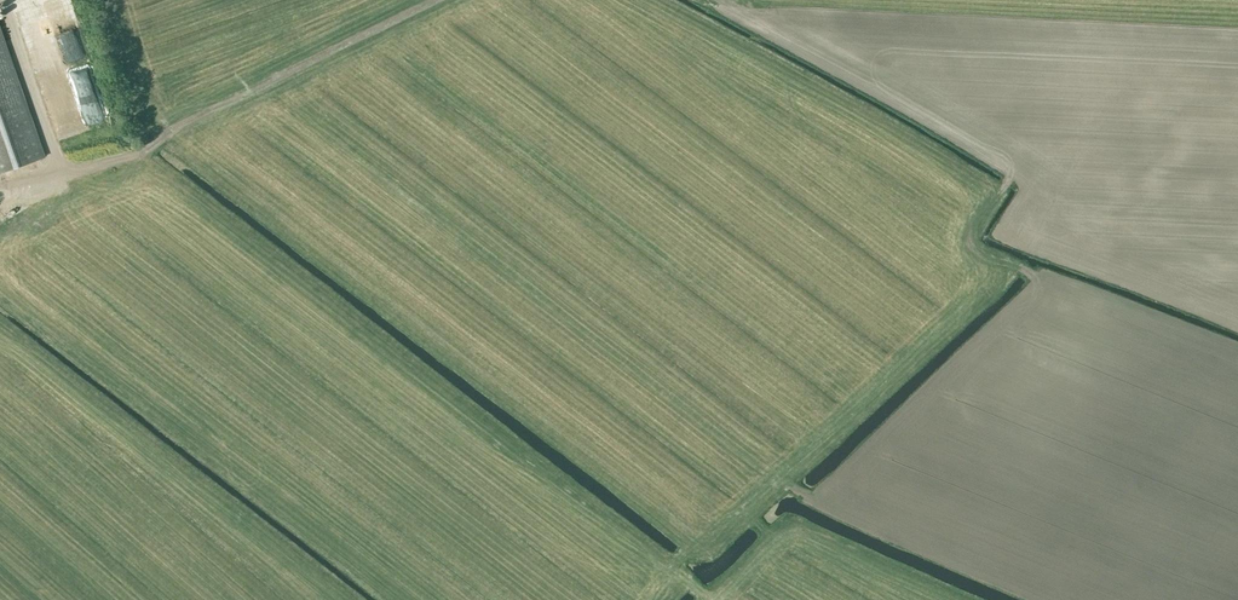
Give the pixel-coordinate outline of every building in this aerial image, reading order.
[(57,36),(72,79),(91,73),(75,29),(57,36)] [(0,30),(0,173),(44,157),(0,30)]
